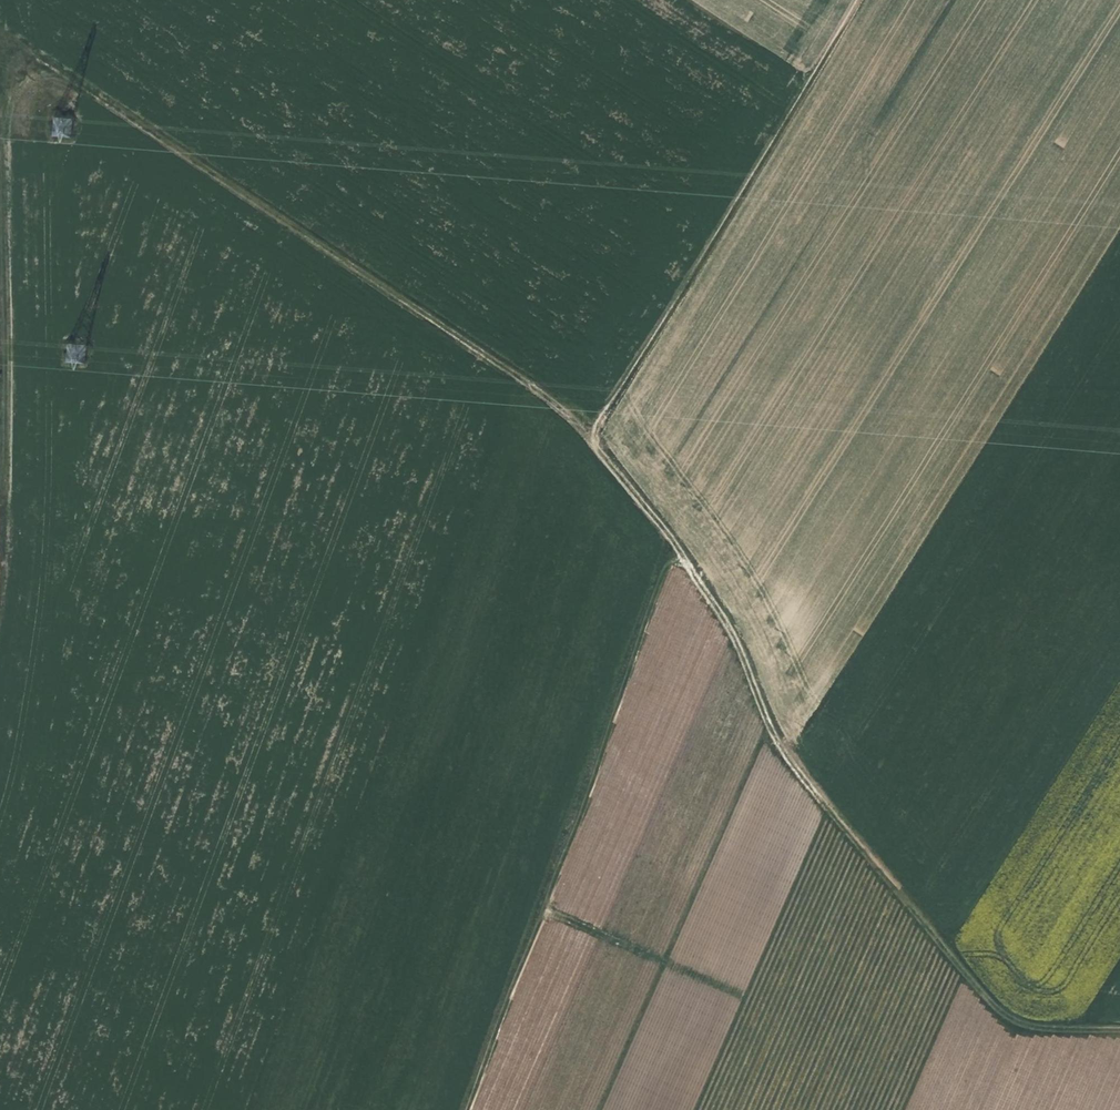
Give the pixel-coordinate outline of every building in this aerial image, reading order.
[(53,117),(51,135),(70,137),(72,119),(53,117)]
